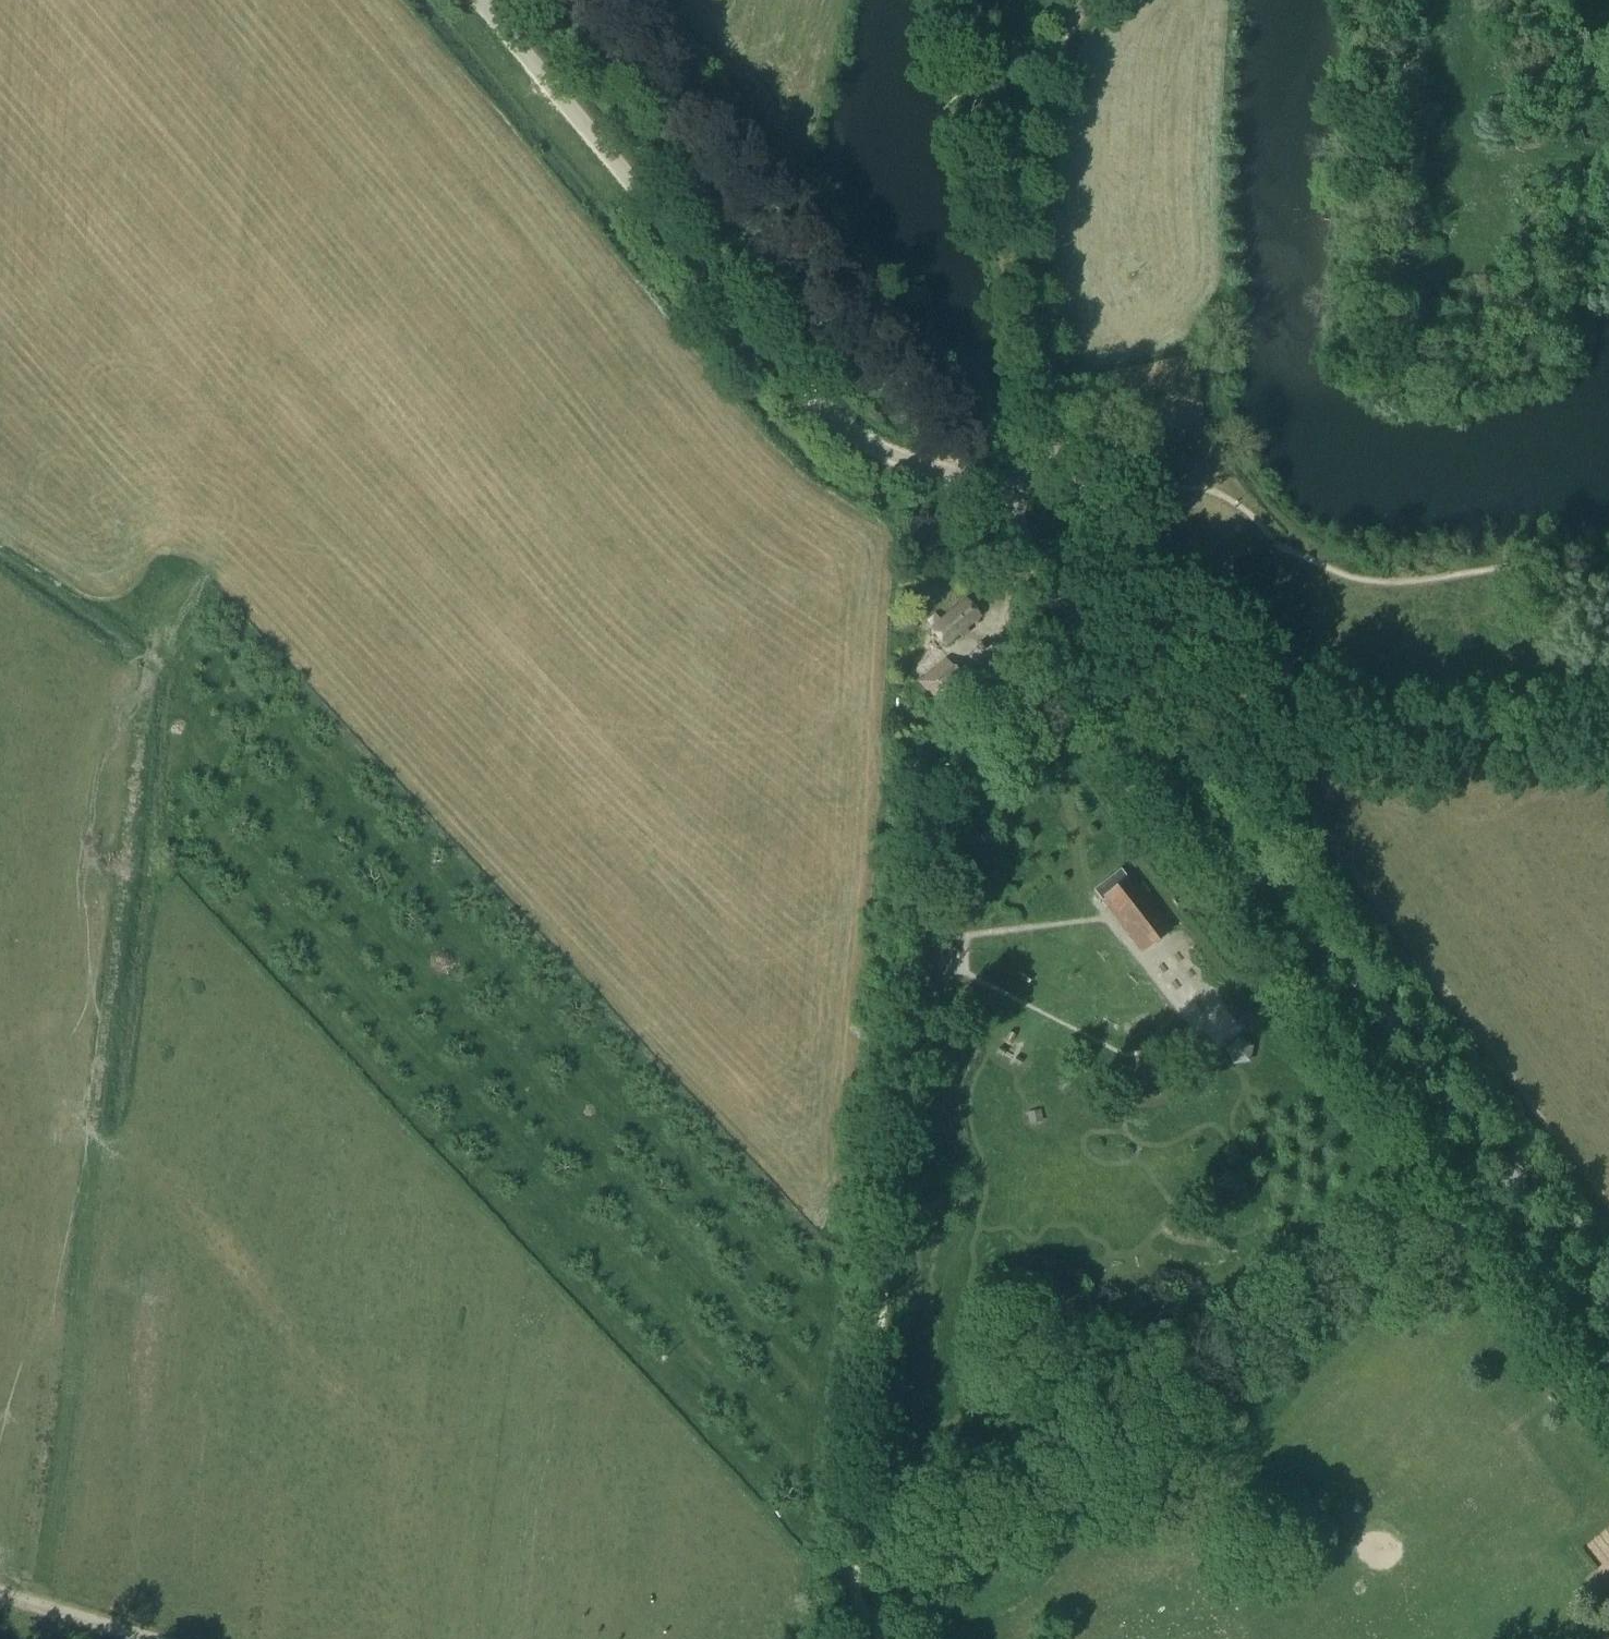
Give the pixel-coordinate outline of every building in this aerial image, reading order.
[(966,601),(931,630),(944,646),(979,617),(966,601)] [(988,648),(982,641),(976,645),(982,653),(988,648)] [(946,660),(919,683),(942,710),(969,687),(946,660)] [(1119,871),(1094,890),(1102,900),(1142,952),(1170,931),(1129,878),(1126,881),(1119,871)] [(951,952),(939,951),(939,976),(950,976),(951,952)] [(1039,1111),(1028,1114),(1030,1124),(1041,1122),(1039,1111)]
